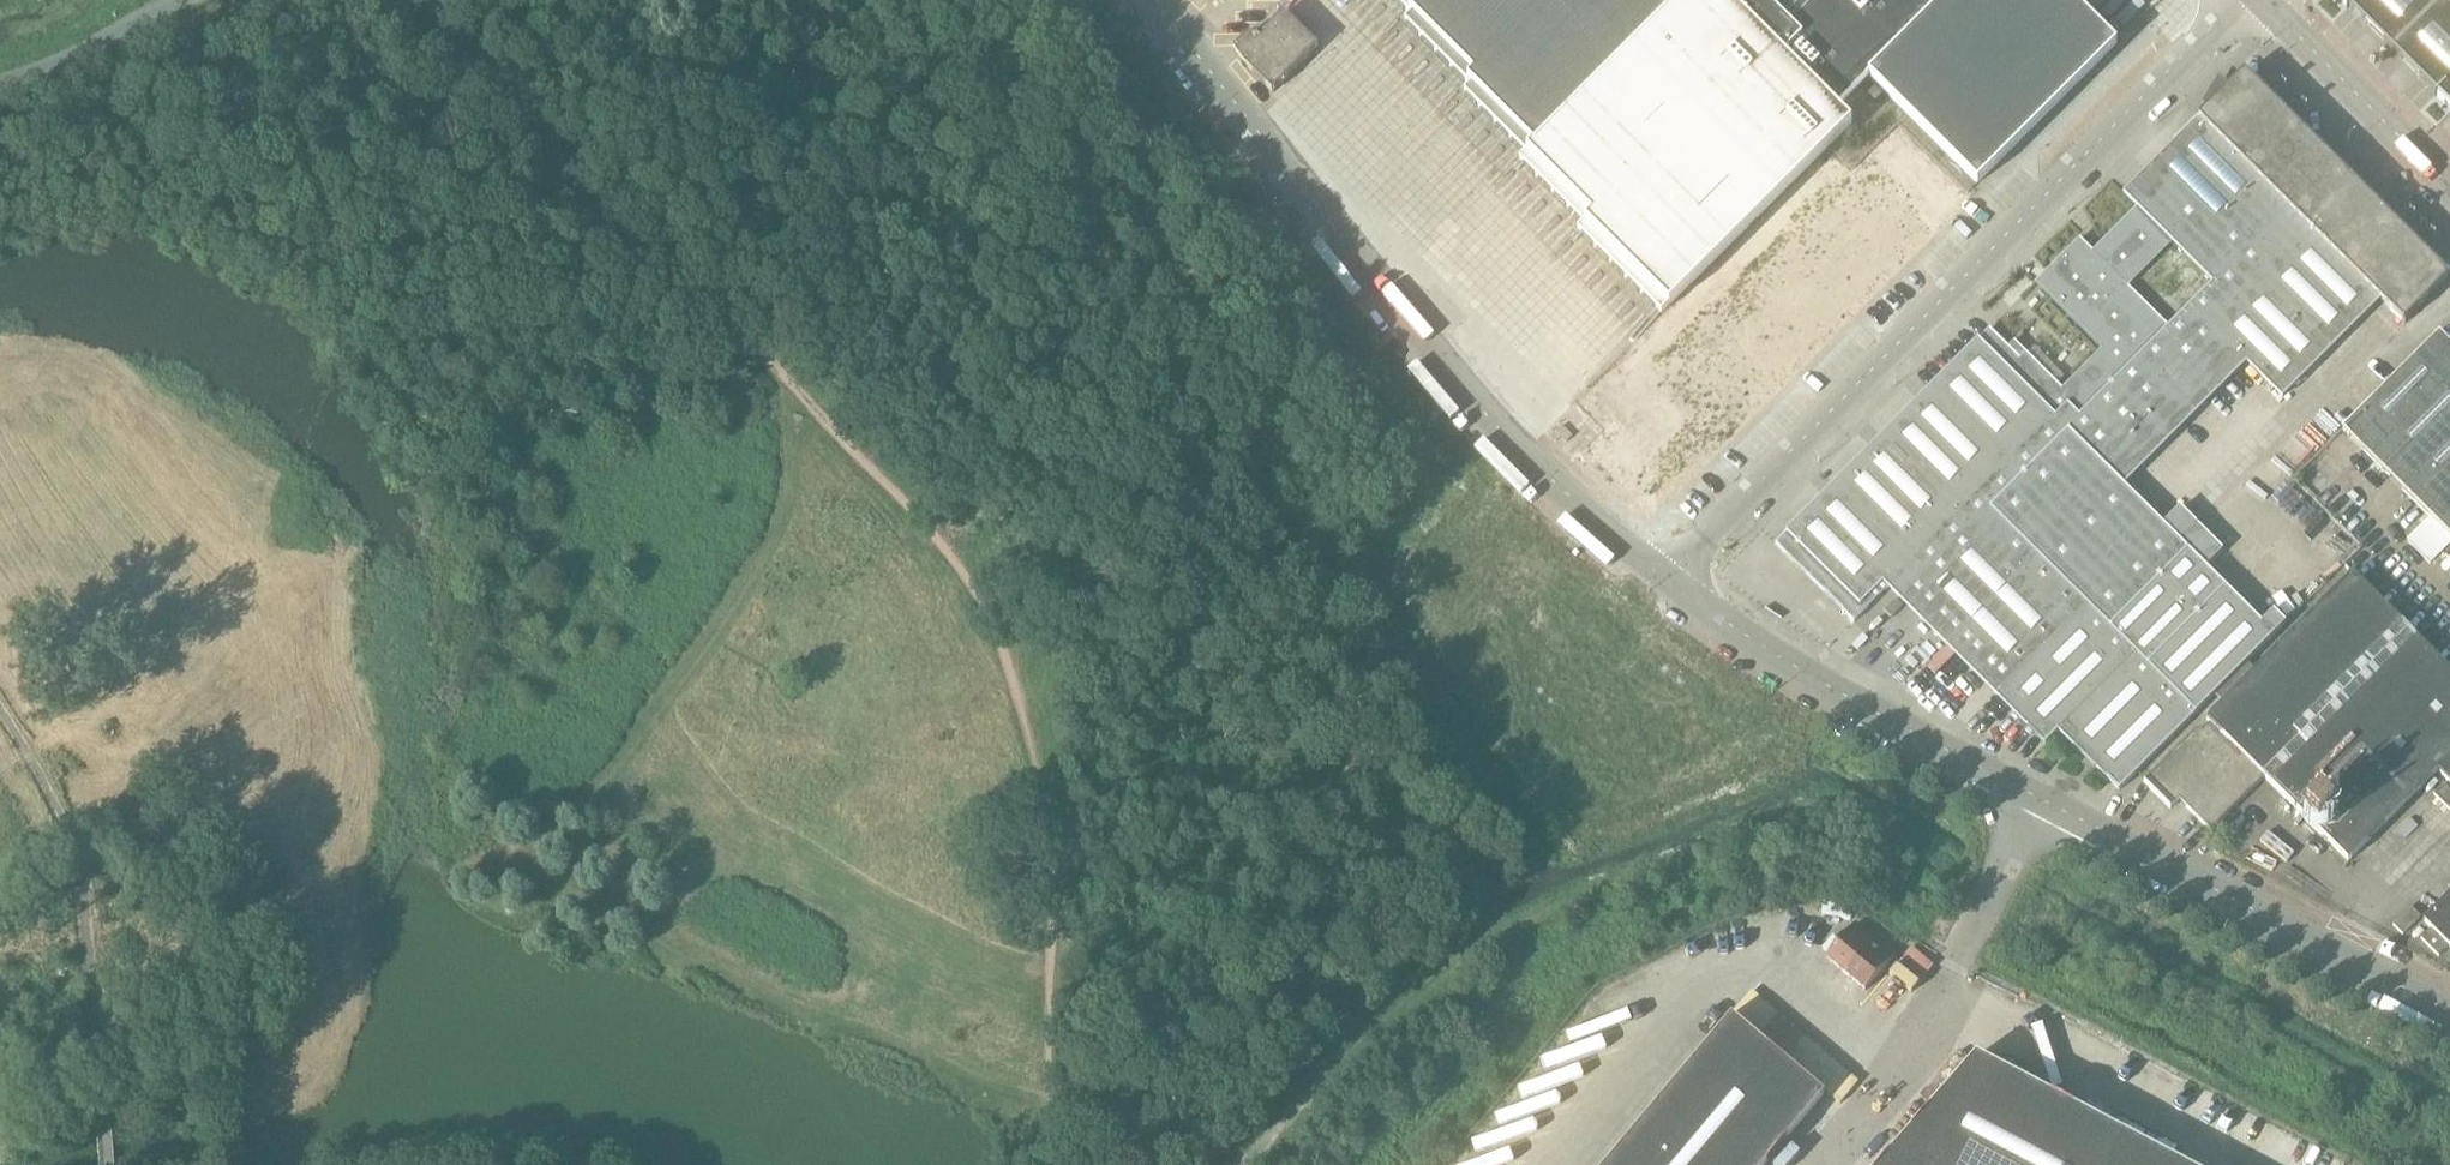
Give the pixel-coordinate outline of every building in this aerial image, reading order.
[(1406,12),(1408,10),(1411,13),(1404,21),(1466,83),(1467,81),(1471,85),(1463,92),(1525,153),(1677,0),(1395,0),(1406,12)] [(1587,238),(1663,314),(1670,307),(1853,123),(1838,108),(1729,0),(1677,0),(1525,153),(1519,159),(1585,225),(1579,231),(1587,238)] [(1838,108),(1870,77),(1976,184),(1977,184),(2103,57),(2111,49),(2115,45),(2114,44),(2070,0),(1729,0),(1838,108)] [(2347,5),(2345,7),(2346,8),(2348,6),(2383,41),(2392,51),(2400,59),(2435,94),(2434,95),(2435,96),(2436,95),(2449,108),(2449,0),(2342,0),(2347,5)] [(1233,49),(1232,50),(1246,63),(1244,65),(1271,92),(1317,46),(1285,15),(1283,13),(1283,14),(1272,24),(1261,36),(1254,28),(1233,49)] [(2242,72),(2198,117),(2196,118),(2197,119),(2378,299),(2402,324),(2448,277),(2242,72)] [(1977,340),(1834,484),(1775,543),(1853,621),(1883,592),(1901,609),(1906,604),(1996,694),(2084,605),(2104,625),(2184,545),(2163,524),(2123,484),(2246,360),(2282,396),(2378,299),(2197,119),(2124,192),(2137,205),(2173,241),(2212,279),(2166,325),(2128,287),(2092,251),(2079,238),(2035,282),(2101,348),(2061,388),(2025,352),(2019,358),(2007,347),(1996,358),(1977,340)] [(1697,434),(1716,452),(1890,278),(1872,259),(1885,246),(1890,251),(1904,237),(1899,231),(1915,215),(1867,168),(1664,373),(1711,420),(1697,434)] [(2128,287),(2173,241),(2137,205),(2092,251),(2128,287)] [(2007,347),(1988,328),(1977,340),(1996,358),(2007,347)] [(2341,430),(2449,540),(2449,345),(2444,339),(2439,334),(2438,333),(2425,346),(2341,430)] [(1572,436),(1562,425),(1556,431),(1566,442),(1572,436)] [(2163,524),(2184,545),(2205,566),(2222,549),(2180,507),(2163,524)] [(2205,566),(2184,545),(2104,625),(2135,656),(2144,665),(2223,585),(2205,566)] [(2145,780),(2143,782),(2169,808),(2178,799),(2209,830),(2263,777),(2347,861),(2437,771),(2449,784),(2449,673),(2351,574),(2206,719),(2209,723),(2201,730),(2199,729),(2196,729),(2145,780)] [(2261,622),(2223,585),(2144,665),(2194,714),(2285,623),(2272,610),(2261,622)] [(1996,694),(2010,708),(2045,743),(2046,742),(2048,744),(2060,732),(2135,656),(2104,625),(2084,605),(1996,694)] [(2060,732),(2077,748),(2118,790),(2194,714),(2144,665),(2135,656),(2060,732)] [(2423,921),(2449,948),(2449,894),(2423,921)] [(1826,958),(1844,974),(1865,991),(1894,956),(1873,939),(1855,924),(1826,958)] [(1928,963),(1907,951),(1888,982),(1909,995),(1928,963)] [(1738,1005),(1767,1031),(1784,1012),(1756,986),(1738,1005)] [(1826,1098),(1733,1019),(1610,1164),(1768,1164),(1826,1098)] [(1976,1056),(1880,1164),(2182,1164),(1976,1056)]
